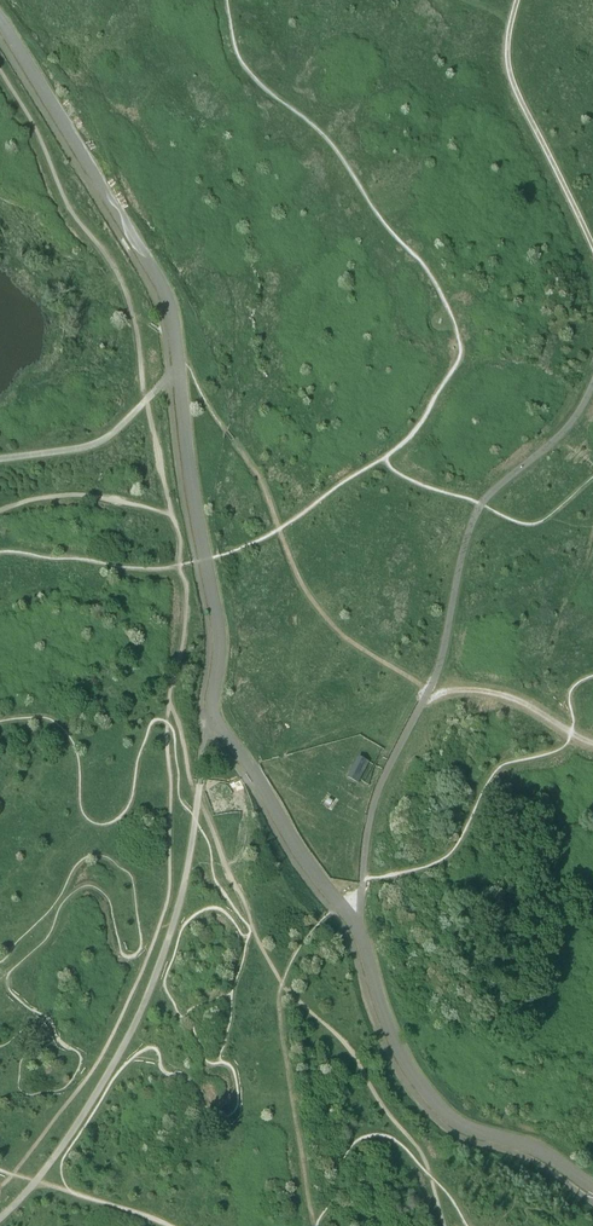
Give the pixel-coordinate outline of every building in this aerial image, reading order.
[(357,783),(369,761),(359,756),(348,778),(357,783)]
